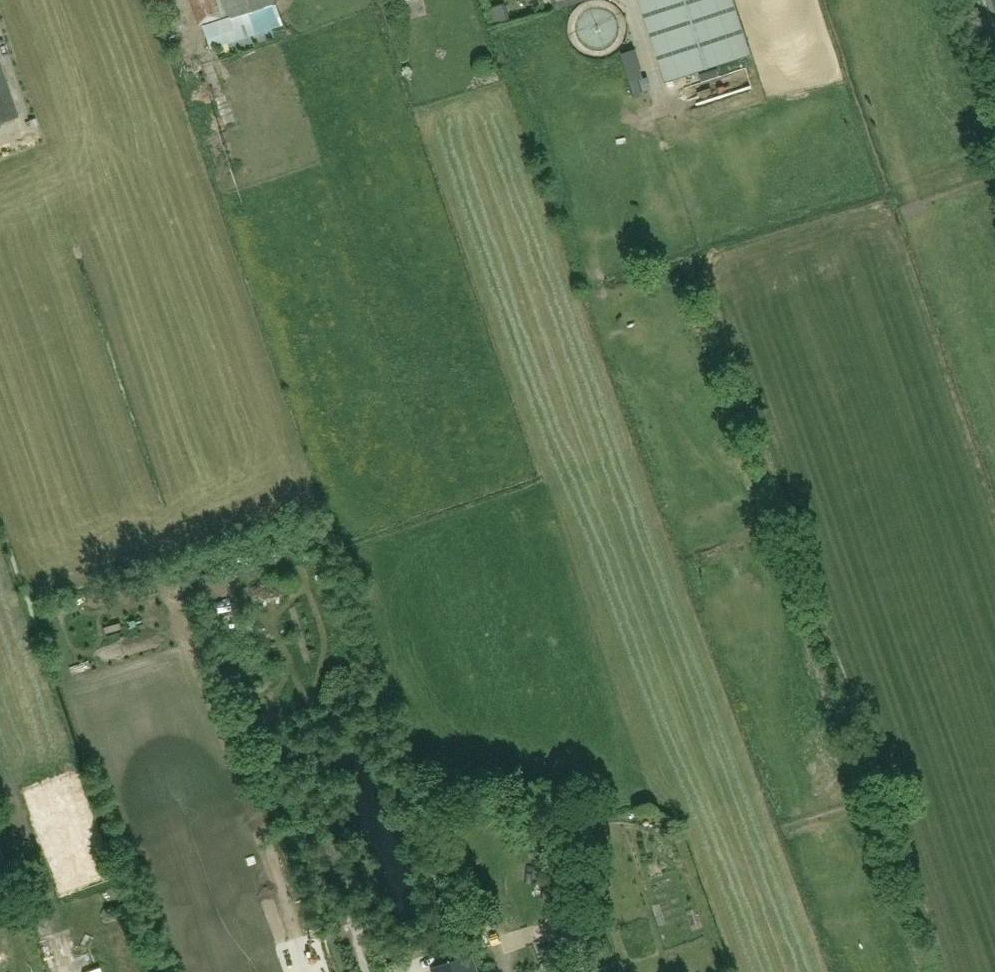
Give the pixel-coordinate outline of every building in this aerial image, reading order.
[(167,0),(152,0),(155,11),(169,6),(167,0)] [(215,0),(189,0),(198,25),(221,18),(215,0)] [(221,18),(222,23),(206,28),(212,50),(282,27),(274,0),(215,0),(221,18)] [(554,10),(590,0),(551,0),(554,10)] [(665,80),(750,53),(733,0),(640,0),(665,80)] [(0,65),(0,125),(18,119),(0,65)] [(272,896),(260,900),(266,915),(278,911),(272,896)] [(470,956),(434,968),(435,971),(476,971),(470,956)]
